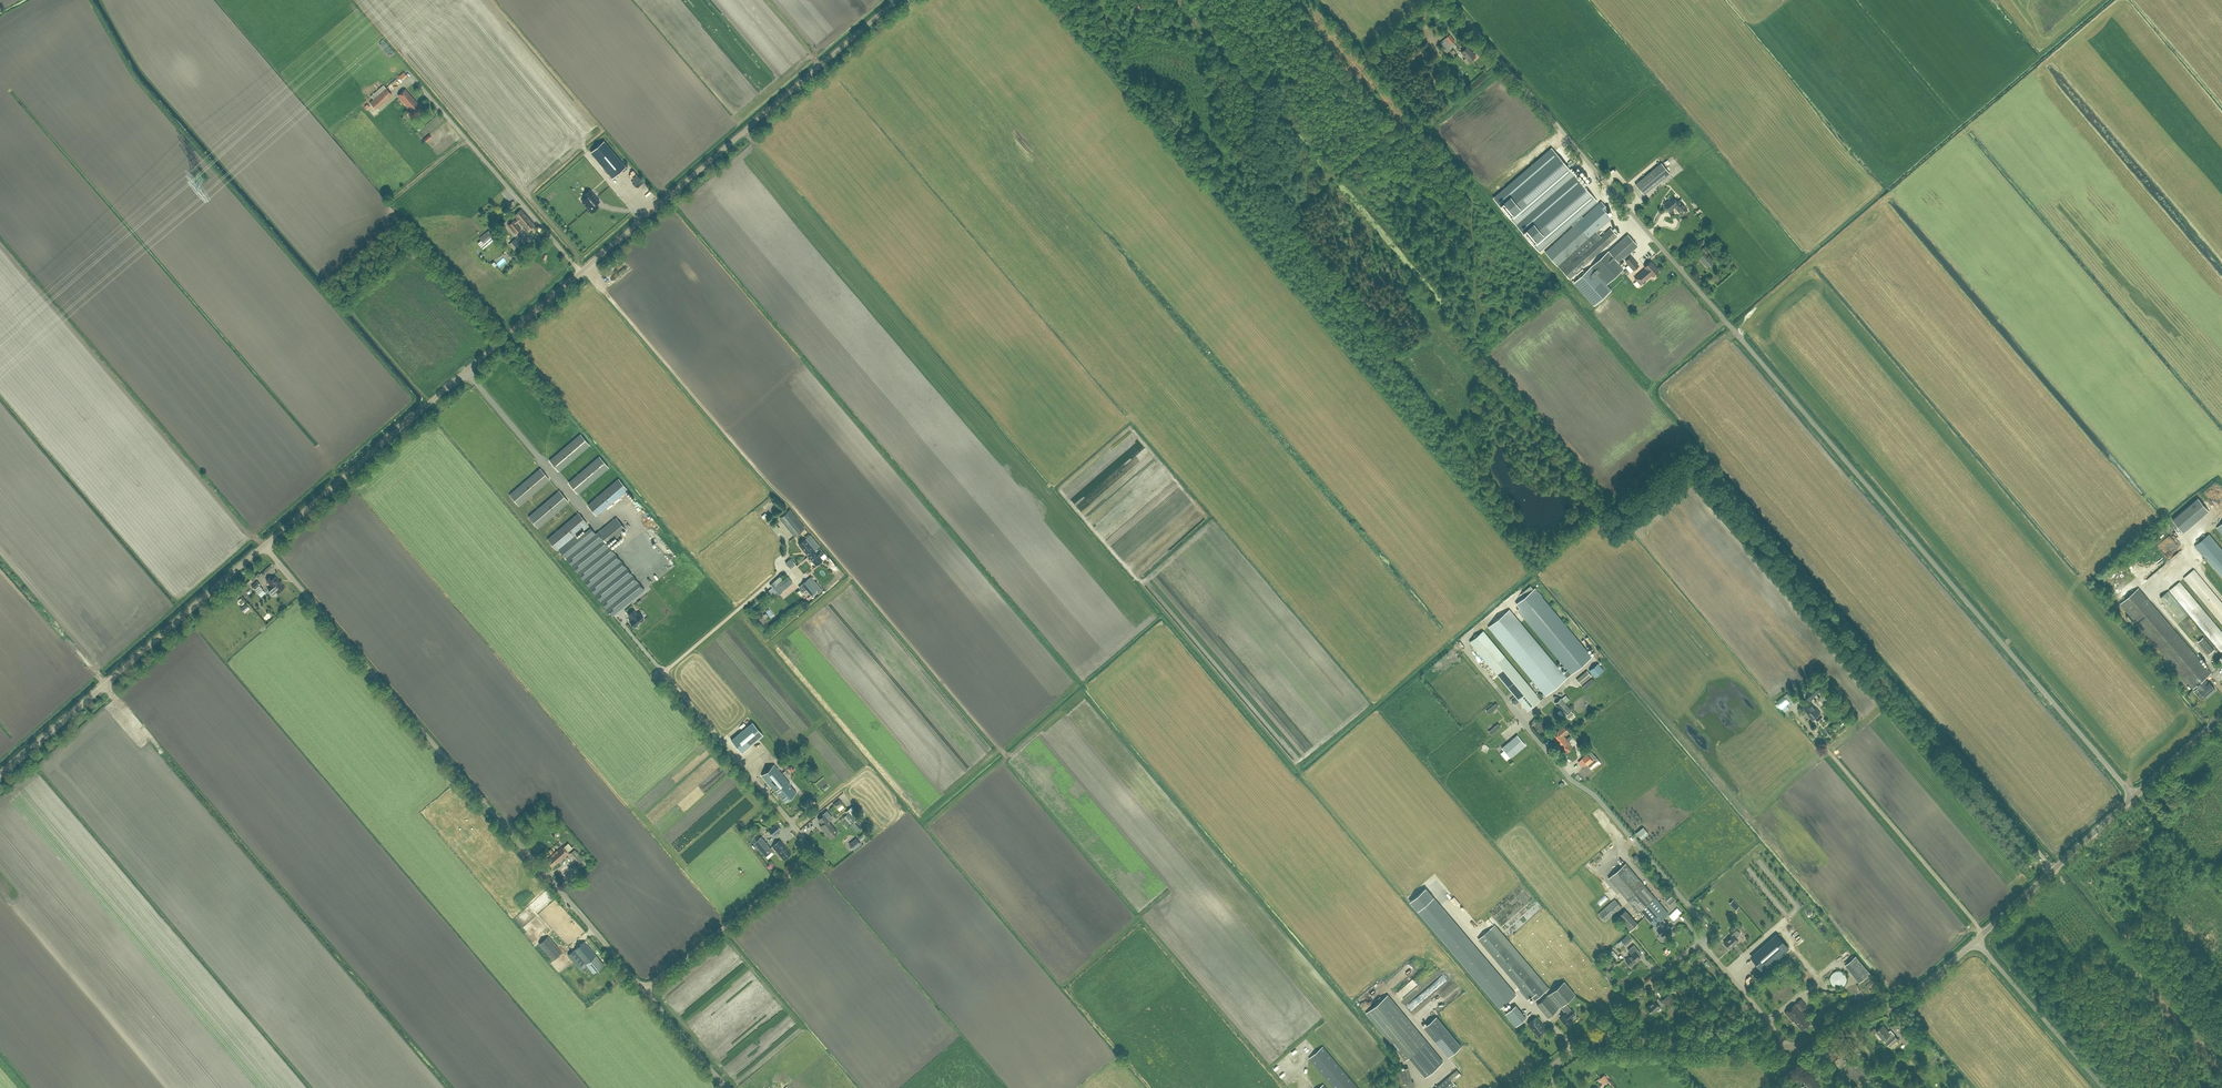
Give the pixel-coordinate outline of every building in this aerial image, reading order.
[(1454,43),(1453,41),(1455,40),(1450,34),(1446,37),(1446,38),(1443,41),(1447,46),(1449,48),(1454,43)] [(1470,61),(1476,56),(1467,46),(1461,51),(1470,61)] [(1415,60),(1423,53),(1419,47),(1410,54),(1415,60)] [(383,91),(388,97),(391,94),(386,88),(383,91)] [(416,102),(405,89),(399,95),(410,107),(411,107),(412,108),(410,110),(416,116),(425,108),(419,102),(417,104),(416,102)] [(375,108),(384,100),(379,94),(370,103),(375,108)] [(625,167),(604,141),(591,152),(612,177),(625,167)] [(1493,197),(1539,251),(1597,202),(1550,148),(1493,197)] [(1644,194),(1670,173),(1661,162),(1635,184),(1644,194)] [(629,173),(635,170),(632,165),(626,168),(629,173)] [(596,197),(590,189),(585,194),(588,199),(584,203),(591,212),(598,206),(593,199),(596,197)] [(1670,199),(1664,204),(1670,211),(1675,207),(1678,203),(1677,201),(1672,196),(1669,198),(1670,199)] [(1678,203),(1675,207),(1682,215),(1687,210),(1679,200),(1677,201),(1678,203)] [(506,216),(511,212),(507,207),(502,211),(506,216)] [(527,232),(535,225),(521,209),(513,215),(516,219),(514,221),(513,220),(508,225),(515,233),(520,229),(517,224),(519,222),(523,227),(524,226),(526,228),(525,229),(527,232)] [(1569,278),(1576,272),(1618,235),(1611,227),(1579,255),(1575,251),(1589,238),(1576,223),(1545,251),(1569,278)] [(1606,284),(1624,268),(1618,262),(1618,261),(1634,247),(1625,236),(1612,248),(1608,251),(1591,267),(1606,284)] [(522,246),(515,238),(509,244),(515,252),(522,246)] [(1707,266),(1714,260),(1706,251),(1709,248),(1706,245),(1701,249),(1703,252),(1699,256),(1707,266)] [(1638,266),(1629,256),(1624,261),(1633,271),(1638,266)] [(501,268),(508,263),(504,257),(497,262),(501,268)] [(1648,275),(1650,273),(1652,276),(1659,270),(1651,261),(1644,266),(1647,270),(1645,272),(1644,271),(1642,271),(1635,278),(1641,284),(1643,283),(1644,283),(1646,281),(1646,280),(1649,277),(1648,275)] [(1591,267),(1573,283),(1594,306),(1612,290),(1606,284),(1591,267)] [(580,434),(549,460),(559,471),(590,445),(580,434)] [(599,456),(568,482),(578,493),(609,467),(599,456)] [(549,479),(540,468),(509,494),(519,505),(549,479)] [(618,478),(588,504),(597,516),(628,490),(618,478)] [(568,501),(559,490),(528,516),(538,528),(568,501)] [(2172,516),(2183,530),(2209,509),(2198,496),(2172,516)] [(802,529),(787,511),(780,517),(795,535),(802,529)] [(588,524),(578,513),(547,539),(557,550),(588,524)] [(617,539),(621,535),(618,533),(624,528),(616,517),(595,534),(566,558),(612,615),(644,589),(606,542),(614,536),(617,539)] [(2173,523),(2166,528),(2169,533),(2176,528),(2173,523)] [(580,531),(585,539),(589,537),(584,529),(580,531)] [(2209,533),(2195,545),(2221,578),(2221,549),(2209,533)] [(799,544),(808,555),(819,546),(810,535),(805,538),(805,539),(799,544)] [(661,547),(671,559),(676,554),(668,546),(666,547),(664,546),(666,545),(665,544),(661,547)] [(822,559),(820,556),(823,553),(819,548),(816,551),(815,550),(819,546),(808,555),(816,565),(822,559)] [(2145,575),(2148,579),(2165,565),(2161,559),(2147,570),(2143,565),(2142,565),(2139,561),(2130,568),(2137,577),(2140,575),(2142,577),(2145,575)] [(2194,569),(2184,577),(2183,578),(2221,624),(2221,602),(2194,569)] [(277,593),(284,586),(275,575),(273,578),(271,575),(266,579),(271,585),(268,588),(273,594),(276,591),(277,593)] [(822,590),(810,576),(798,586),(803,591),(806,589),(811,595),(816,590),(818,593),(822,590)] [(251,585),(254,589),(259,584),(260,584),(257,581),(251,585)] [(2221,653),(2221,632),(2180,581),(2169,590),(2221,653)] [(246,595),(253,590),(249,586),(243,591),(246,595)] [(1535,587),(1513,605),(1567,670),(1571,674),(1592,656),(1535,587)] [(2121,603),(2193,688),(2197,685),(2205,677),(2211,672),(2139,587),(2121,603)] [(790,596),(795,593),(791,588),(786,591),(790,596)] [(1509,609),(1488,627),(1546,695),(1566,677),(1571,674),(1567,670),(1563,673),(1561,671),(1558,668),(1509,609)] [(628,614),(630,617),(632,618),(629,620),(631,622),(630,622),(632,626),(633,625),(634,626),(643,619),(638,613),(637,614),(634,610),(628,614)] [(1543,697),(1541,694),(1540,693),(1537,695),(1483,631),(1470,642),(1527,710),(1543,697)] [(2214,650),(2203,637),(2198,641),(2209,654),(2214,650)] [(1598,662),(1589,670),(1595,677),(1604,670),(1598,662)] [(1576,678),(1581,684),(1591,676),(1587,670),(1576,678)] [(2211,694),(2212,692),(2211,691),(2215,689),(2205,677),(2197,685),(2201,689),(2200,689),(2204,694),(2203,695),(2206,698),(2211,694)] [(1814,696),(1822,689),(1818,684),(1810,691),(1814,696)] [(1782,708),(1789,701),(1784,695),(1777,701),(1782,708)] [(1561,697),(1554,703),(1560,709),(1564,715),(1565,715),(1566,715),(1569,718),(1573,714),(1571,711),(1571,710),(1565,702),(1562,698),(1561,697)] [(1812,719),(1821,712),(1817,707),(1816,708),(1809,701),(1803,706),(1809,714),(1808,715),(1812,719)] [(752,722),(731,740),(742,752),(763,734),(752,722)] [(1543,734),(1547,732),(1541,722),(1537,725),(1543,734)] [(1551,736),(1558,743),(1560,741),(1560,740),(1561,739),(1560,738),(1563,735),(1569,730),(1564,725),(1551,736)] [(1517,734),(1502,747),(1510,757),(1526,744),(1517,734)] [(1560,741),(1558,743),(1560,746),(1560,745),(1566,752),(1573,746),(1569,743),(1570,742),(1568,740),(1571,738),(1570,736),(1566,738),(1563,735),(1560,738),(1561,739),(1560,740),(1560,741)] [(754,756),(764,766),(767,764),(757,753),(754,756)] [(1587,753),(1582,757),(1588,764),(1593,760),(1587,753)] [(1595,758),(1588,765),(1590,767),(1597,761),(1595,758)] [(790,783),(774,764),(761,775),(784,802),(796,792),(789,783),(790,783)] [(855,820),(857,818),(860,815),(852,806),(845,811),(847,813),(844,816),(850,824),(854,821),(855,820)] [(823,823),(820,825),(825,831),(826,830),(831,837),(837,831),(828,820),(832,817),(827,811),(823,814),(823,815),(819,819),(823,823)] [(773,835),(781,829),(776,823),(769,830),(773,835)] [(748,837),(752,834),(747,828),(743,831),(748,837)] [(761,837),(754,842),(766,855),(772,850),(761,837)] [(856,837),(848,843),(853,850),(861,844),(856,837)] [(783,859),(791,852),(780,840),(772,846),(783,859)] [(553,865),(568,852),(562,846),(547,859),(553,865)] [(1661,936),(1662,935),(1671,928),(1665,921),(1662,918),(1668,913),(1652,894),(1625,863),(1609,877),(1638,911),(1640,909),(1654,925),(1653,926),(1661,936)] [(1412,900),(1410,901),(1444,941),(1500,1007),(1516,994),(1460,929),(1426,888),(1412,900)] [(1669,891),(1663,896),(1669,903),(1675,898),(1669,891)] [(1599,913),(1606,921),(1622,906),(1615,898),(1599,913)] [(1499,899),(1491,907),(1494,910),(1503,902),(1499,899)] [(1629,931),(1638,923),(1625,909),(1617,917),(1629,931)] [(1495,924),(1478,938),(1520,987),(1519,989),(1527,999),(1529,998),(1532,995),(1535,999),(1549,988),(1495,924)] [(1735,937),(1740,933),(1735,926),(1729,931),(1732,934),(1724,941),(1729,948),(1738,940),(1735,937)] [(1632,939),(1628,934),(1621,940),(1625,945),(1632,939)] [(1777,934),(1751,956),(1763,970),(1789,948),(1777,934)] [(553,960),(562,952),(548,935),(539,943),(553,960)] [(593,972),(603,964),(584,941),(574,949),(568,954),(579,967),(574,971),(580,978),(588,971),(582,964),(585,962),(593,972)] [(1631,965),(1640,957),(1635,951),(1638,948),(1634,944),(1628,949),(1632,953),(1625,959),(1631,965)] [(1851,959),(1846,964),(1861,980),(1869,972),(1862,965),(1859,968),(1851,959)] [(1830,979),(1830,980),(1831,982),(1831,983),(1832,985),(1834,986),(1835,986),(1836,987),(1838,987),(1840,987),(1841,986),(1843,986),(1844,985),(1845,983),(1846,982),(1846,980),(1846,979),(1846,977),(1846,976),(1845,974),(1844,973),(1843,972),(1841,971),(1840,971),(1838,971),(1836,971),(1835,971),(1834,972),(1832,973),(1831,974),(1831,976),(1830,977),(1830,979)] [(1682,987),(1692,989),(1693,982),(1683,980),(1682,987)] [(1547,995),(1537,1003),(1548,1017),(1558,1008),(1560,1006),(1563,1010),(1568,1005),(1565,1002),(1575,994),(1564,981),(1547,995)] [(1799,981),(1796,984),(1801,989),(1804,986),(1799,981)] [(1388,994),(1366,1012),(1380,1029),(1405,1059),(1409,1056),(1425,1076),(1443,1061),(1427,1042),(1401,1011),(1388,994)] [(1667,1006),(1673,1001),(1667,995),(1662,1000),(1667,1006)] [(1409,1011),(1421,1003),(1418,998),(1406,1006),(1409,1011)] [(1660,1006),(1663,1004),(1658,998),(1655,1000),(1654,1000),(1647,1006),(1652,1013),(1660,1006)] [(1796,1003),(1786,1012),(1794,1022),(1795,1021),(1802,1029),(1811,1022),(1804,1014),(1805,1013),(1802,1010),(1807,1005),(1801,999),(1796,1003)] [(1515,1005),(1505,1013),(1516,1026),(1526,1017),(1515,1005)] [(1566,1012),(1559,1017),(1562,1020),(1567,1026),(1574,1020),(1571,1017),(1575,1013),(1572,1009),(1568,1005),(1563,1010),(1566,1012)] [(1417,1011),(1413,1013),(1419,1022),(1426,1018),(1424,1014),(1426,1012),(1424,1009),(1419,1012),(1417,1011)] [(1423,1027),(1448,1057),(1462,1045),(1437,1015),(1423,1027)] [(1546,1029),(1542,1024),(1536,1017),(1528,1023),(1535,1032),(1536,1032),(1539,1035),(1546,1029)] [(1892,1049),(1900,1043),(1898,1040),(1899,1039),(1891,1030),(1889,1031),(1883,1025),(1876,1031),(1884,1040),(1892,1049)] [(1907,1038),(1911,1043),(1916,1038),(1912,1034),(1907,1038)] [(1323,1046),(1309,1058),(1335,1087),(1359,1087),(1323,1046)] [(1461,1074),(1456,1069),(1448,1075),(1453,1081),(1461,1074)] [(1821,1086),(1813,1077),(1812,1078),(1808,1073),(1802,1078),(1805,1082),(1804,1082),(1806,1084),(1802,1086),(1804,1087),(1819,1087),(1821,1086)] [(1283,1074),(1280,1076),(1286,1083),(1289,1081),(1283,1074)] [(1604,1082),(1609,1078),(1605,1074),(1600,1078),(1604,1082)] [(1453,1081),(1448,1075),(1434,1087),(1452,1087),(1456,1085),(1453,1081)]
